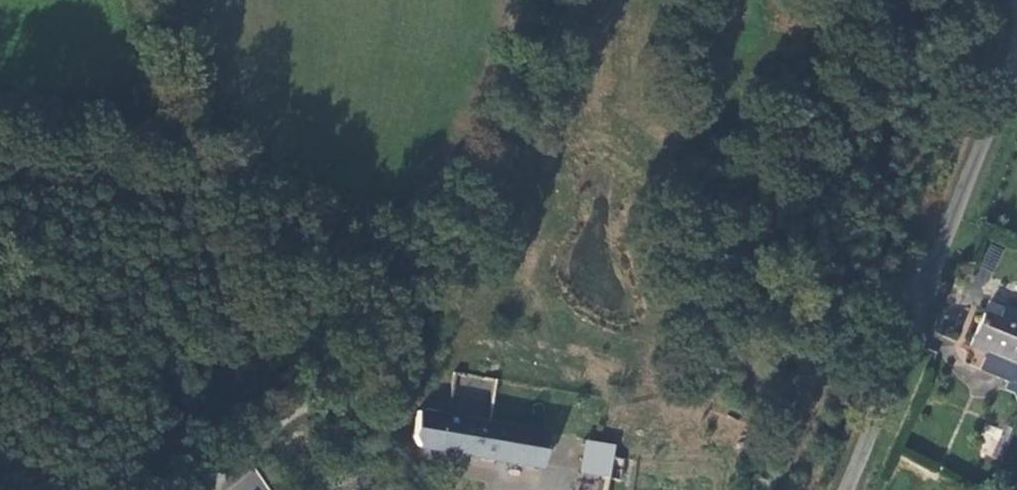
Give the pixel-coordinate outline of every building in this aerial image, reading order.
[(990,243),(983,263),(994,267),(1002,248),(990,243)] [(1016,333),(1016,309),(996,301),(991,313),(977,307),(962,341),(1006,359),(1016,333)] [(438,405),(413,399),(401,427),(408,435),(529,457),(523,489),(594,489),(600,468),(611,472),(617,450),(602,449),(605,435),(589,432),(565,426),(480,411),(438,405)] [(998,454),(999,427),(985,427),(985,454),(998,454)] [(461,480),(454,481),(451,486),(451,489),(467,489),(468,489),(466,483),(461,480)]
